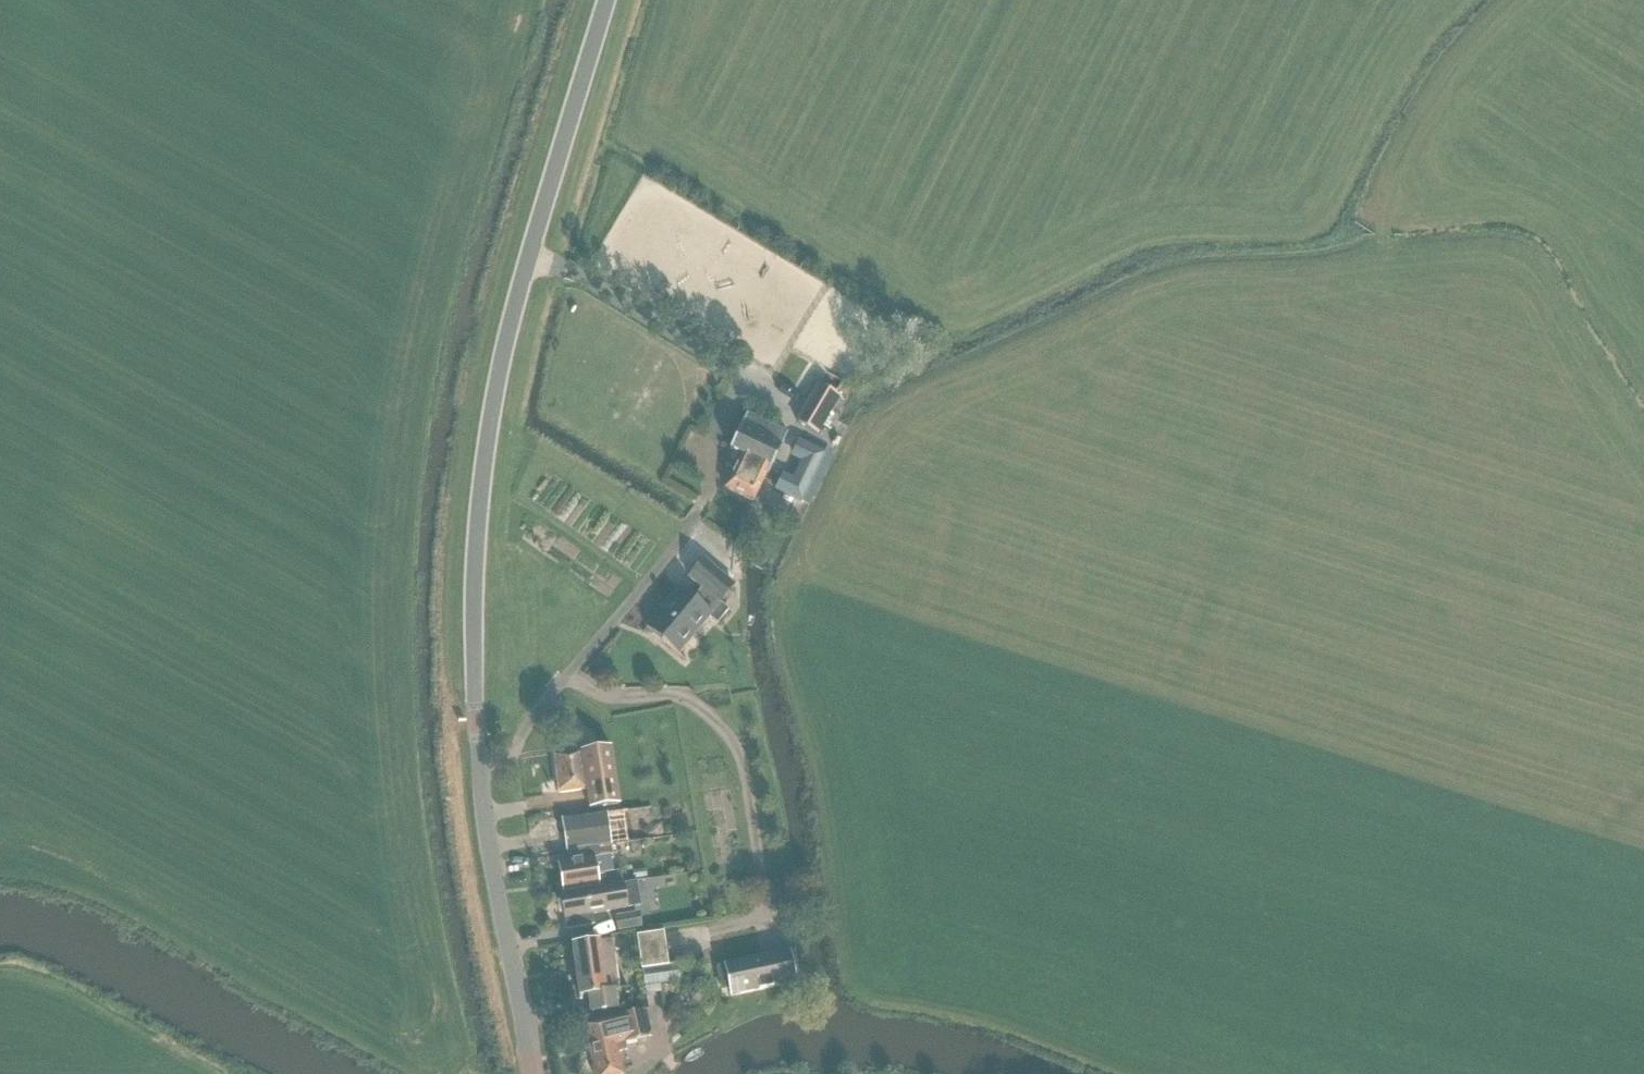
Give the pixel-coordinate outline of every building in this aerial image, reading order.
[(818,435),(839,398),(817,385),(796,422),(818,435)] [(767,473),(768,474),(776,458),(787,434),(747,414),(729,451),(741,457),(739,460),(736,467),(736,466),(725,489),(753,502),(763,479),(767,473)] [(827,453),(798,440),(793,450),(790,457),(800,462),(792,478),(782,473),(780,477),(775,489),(803,503),(827,453)] [(724,607),(736,593),(732,589),(734,587),(704,561),(689,579),(701,590),(692,601),(679,589),(646,628),(651,633),(653,631),(663,640),(662,642),(677,655),(708,618),(717,625),(729,611),(724,607)] [(606,731),(597,733),(599,746),(608,744),(606,731)] [(588,752),(582,753),(582,752),(554,756),(559,794),(587,790),(589,809),(619,805),(611,749),(588,752)] [(567,851),(611,845),(606,815),(562,821),(567,851)] [(612,856),(611,845),(567,851),(568,863),(558,864),(563,893),(623,883),(621,872),(604,874),(605,879),(597,880),(594,859),(612,856)] [(791,880),(771,882),(772,894),(792,892),(791,880)] [(589,915),(627,909),(627,908),(632,907),(628,884),(623,885),(622,884),(560,895),(564,920),(565,919),(567,930),(584,927),(583,922),(590,921),(589,915)] [(633,914),(615,917),(617,932),(635,929),(633,914)] [(663,932),(637,936),(642,969),(669,966),(663,932)] [(579,997),(587,996),(589,1015),(631,1008),(628,990),(618,991),(611,941),(598,943),(598,942),(572,946),(579,997)] [(716,967),(720,985),(728,983),(731,997),(795,984),(788,952),(774,955),(724,965),(724,966),(716,967)] [(662,993),(661,985),(688,982),(686,964),(669,966),(642,969),(645,995),(662,993)] [(595,1073),(623,1073),(617,1046),(652,1037),(646,1011),(583,1026),(595,1073)]
